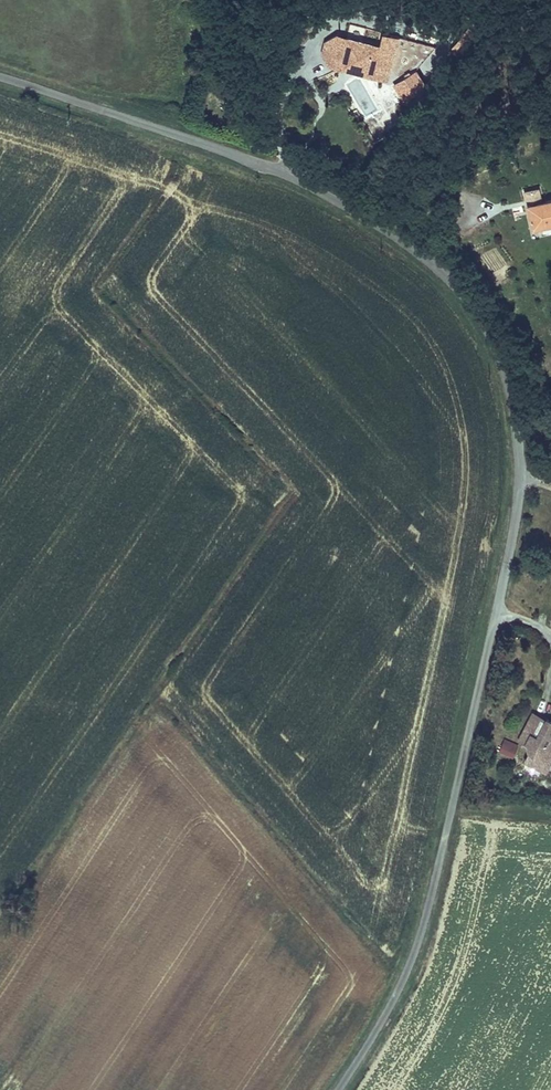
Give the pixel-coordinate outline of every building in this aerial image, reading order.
[(477,35),(466,26),(449,47),(460,56),(477,35)] [(386,80),(398,35),(380,30),(378,41),(335,30),(322,39),(319,51),(328,64),(386,80)] [(425,83),(415,68),(390,83),(400,99),(425,83)] [(365,116),(377,108),(360,78),(347,86),(365,116)] [(524,198),(542,195),(540,184),(522,188),(524,198)] [(524,201),(530,227),(550,222),(550,195),(524,201)] [(542,770),(550,753),(550,720),(544,717),(543,718),(531,711),(516,741),(525,745),(525,749),(526,753),(522,761),(542,770)] [(503,739),(498,752),(513,758),(518,745),(503,739)] [(542,770),(546,772),(550,763),(550,753),(542,770)]
